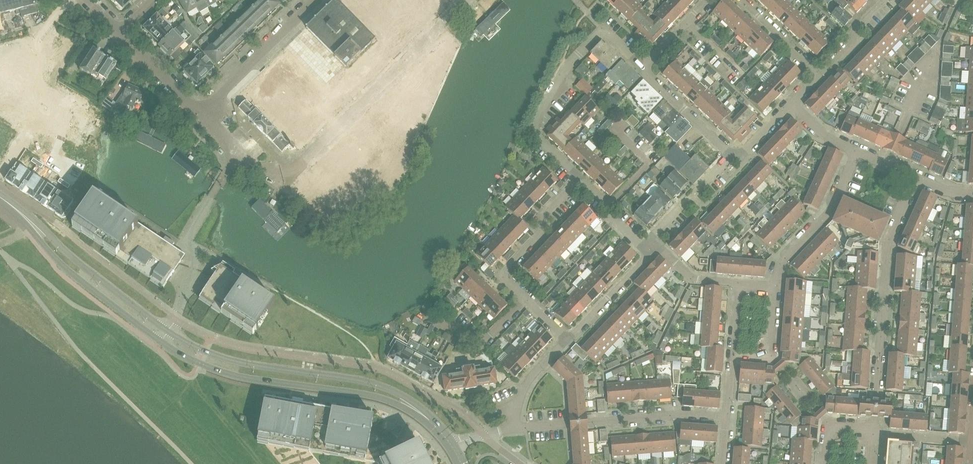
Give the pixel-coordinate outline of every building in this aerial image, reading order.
[(19,9),(21,17),(39,13),(36,0),(0,0),(0,14),(19,9)] [(187,13),(196,8),(192,0),(179,0),(187,13)] [(279,4),(275,0),(260,0),(205,53),(216,64),(220,61),(222,63),(277,10),(275,8),(279,4)] [(305,28),(345,68),(382,32),(371,20),(351,0),(333,0),(305,28)] [(476,23),(471,29),(488,47),(506,30),(499,23),(513,9),(505,0),(496,0),(476,23)] [(621,14),(634,0),(619,0),(613,6),(621,14)] [(634,0),(621,14),(629,21),(639,10),(642,8),(634,0)] [(661,7),(675,20),(682,12),(670,0),(668,0),(661,7)] [(682,12),(690,4),(685,0),(670,0),(682,12)] [(721,20),(734,6),(728,0),(724,0),(713,12),(721,20)] [(769,11),(780,0),(765,0),(761,3),(769,11)] [(777,18),(790,5),(785,0),(780,0),(769,11),(777,18)] [(852,18),(844,10),(848,5),(843,0),(832,0),(837,4),(833,8),(836,10),(831,15),(843,26),(852,18)] [(866,3),(864,0),(843,0),(848,5),(856,13),(866,3)] [(901,10),(901,9),(913,21),(913,20),(921,12),(909,0),(905,0),(898,7),(901,10)] [(921,12),(930,3),(926,0),(909,0),(921,12)] [(220,7),(225,12),(228,9),(223,4),(220,7)] [(176,13),(180,9),(177,5),(172,10),(176,13)] [(777,18),(785,26),(798,12),(790,5),(777,18)] [(721,20),(729,27),(742,13),(734,6),(721,20)] [(653,15),(658,19),(658,18),(667,28),(675,20),(661,7),(653,15)] [(901,10),(893,18),(907,32),(911,36),(920,27),(913,20),(913,21),(901,9),(901,10)] [(144,27),(152,36),(167,21),(164,18),(167,15),(162,10),(144,27)] [(647,18),(639,10),(629,21),(637,29),(647,18)] [(785,26),(793,33),(806,19),(798,12),(785,26)] [(729,27),(736,34),(749,21),(742,13),(729,27)] [(638,30),(634,34),(641,40),(655,26),(653,24),(647,18),(637,29),(638,30)] [(652,44),(667,28),(658,18),(658,19),(653,24),(655,26),(641,40),(645,44),(649,41),(652,44)] [(893,18),(885,27),(899,41),(907,32),(893,18)] [(793,33),(800,41),(814,27),(806,19),(793,33)] [(152,36),(160,44),(173,32),(176,29),(171,25),(167,21),(152,36)] [(181,24),(180,25),(191,37),(192,36),(195,40),(200,35),(196,32),(186,21),(184,22),(184,21),(183,22),(181,24)] [(225,26),(220,21),(214,27),(219,32),(225,26)] [(736,34),(744,42),(757,28),(749,21),(736,34)] [(201,26),(206,31),(209,27),(204,23),(201,26)] [(171,56),(177,50),(180,47),(186,42),(188,39),(191,37),(180,25),(176,29),(173,32),(160,44),(160,45),(171,56)] [(800,41),(808,48),(821,34),(814,27),(800,41)] [(885,27),(877,35),(891,49),(899,41),(885,27)] [(744,42),(752,49),(765,35),(757,28),(744,42)] [(829,42),(821,34),(808,48),(816,56),(829,42)] [(760,57),(773,43),(765,35),(752,49),(760,57)] [(877,35),(868,44),(883,58),(891,49),(877,35)] [(590,53),(599,62),(610,50),(601,42),(590,53)] [(928,51),(931,48),(924,42),(921,45),(928,51)] [(868,44),(860,53),(874,66),(883,58),(868,44)] [(925,54),(928,51),(921,45),(918,48),(925,54)] [(181,55),(182,56),(185,52),(180,47),(177,50),(171,56),(175,61),(181,55)] [(966,47),(964,59),(970,60),(972,60),(972,47),(966,47)] [(104,56),(101,54),(93,49),(80,70),(92,75),(105,57),(104,56)] [(195,52),(199,57),(194,62),(193,61),(205,75),(206,74),(207,75),(208,75),(211,72),(211,71),(211,70),(214,67),(202,54),(198,49),(195,52)] [(608,70),(619,59),(610,50),(599,62),(608,70)] [(423,51),(418,62),(428,66),(433,56),(423,51)] [(860,53),(852,61),(866,75),(870,79),(878,70),(874,66),(860,53)] [(908,71),(911,68),(905,62),(899,56),(896,59),(908,71)] [(116,65),(107,58),(107,59),(105,57),(92,75),(98,78),(96,80),(103,85),(106,81),(116,65)] [(699,64),(703,68),(709,62),(704,58),(699,64)] [(911,68),(914,65),(908,59),(905,62),(911,68)] [(663,74),(671,82),(684,68),(676,60),(663,74)] [(787,60),(779,68),(792,81),(800,73),(787,60)] [(203,77),(205,75),(193,61),(192,61),(188,64),(190,66),(183,73),(195,85),(196,85),(197,85),(203,80),(203,79),(203,78),(203,77)] [(593,89),(590,92),(590,91),(585,97),(595,107),(600,101),(592,93),(594,91),(597,94),(607,83),(607,84),(610,81),(615,85),(619,81),(630,70),(622,61),(611,72),(610,71),(593,89)] [(852,61),(843,70),(858,84),(866,75),(852,61)] [(581,63),(574,71),(582,79),(590,71),(581,63)] [(946,63),(946,76),(954,76),(955,64),(946,63)] [(408,67),(393,81),(398,86),(413,72),(408,67)] [(671,82),(678,89),(692,76),(684,68),(671,82)] [(779,68),(771,76),(785,89),(792,81),(779,68)] [(639,78),(630,70),(619,81),(623,85),(619,90),(623,94),(639,78)] [(838,70),(829,79),(841,90),(850,81),(838,70)] [(678,89),(686,97),(699,83),(692,76),(678,89)] [(771,76),(764,84),(777,97),(785,89),(771,76)] [(891,77),(888,83),(896,86),(899,80),(891,77)] [(586,96),(592,89),(583,79),(576,86),(586,96)] [(686,97),(694,104),(707,90),(711,86),(703,79),(699,83),(686,97)] [(829,79),(821,87),(833,98),(841,90),(829,79)] [(637,105),(638,105),(653,90),(643,81),(631,93),(636,99),(634,100),(638,104),(637,105)] [(888,85),(889,86),(888,90),(894,92),(896,86),(888,83),(888,85)] [(764,84),(757,91),(770,104),(777,97),(764,84)] [(124,107),(125,105),(132,108),(135,100),(144,104),(148,94),(128,85),(125,93),(123,93),(116,103),(124,107)] [(821,87),(813,96),(824,107),(833,98),(821,87)] [(945,100),(953,100),(953,87),(945,87),(945,100)] [(662,100),(653,90),(638,105),(648,115),(662,100)] [(694,104),(702,112),(715,98),(707,90),(694,104)] [(749,100),(762,112),(770,104),(757,91),(749,100)] [(608,94),(603,98),(607,102),(613,108),(619,102),(623,98),(622,98),(617,93),(612,98),(608,94)] [(804,105),(816,116),(824,107),(813,96),(804,105)] [(599,110),(595,107),(585,97),(577,104),(591,117),(599,110)] [(702,112),(710,119),(723,105),(715,98),(702,112)] [(653,113),(661,121),(673,109),(664,101),(653,113)] [(272,142),(274,144),(281,137),(278,134),(253,110),(244,102),(239,107),(239,108),(245,114),(248,118),(254,124),(266,137),(266,136),(272,142)] [(124,108),(113,103),(111,110),(122,115),(124,108)] [(584,125),(591,117),(577,104),(570,112),(584,125)] [(710,119),(717,126),(731,113),(723,105),(710,119)] [(965,119),(972,120),(972,108),(966,107),(965,119)] [(756,118),(751,113),(745,108),(738,116),(749,126),(756,118)] [(661,121),(669,129),(670,129),(681,118),(673,109),(661,121)] [(852,136),(852,135),(852,134),(859,120),(861,115),(849,110),(840,131),(852,136)] [(583,126),(584,125),(570,112),(563,120),(573,130),(580,123),(583,126)] [(717,126),(722,131),(734,142),(736,139),(740,143),(745,138),(730,124),(732,122),(727,117),(731,113),(717,126)] [(626,121),(633,128),(639,122),(632,115),(626,121)] [(738,116),(732,122),(730,124),(745,138),(751,131),(747,127),(749,126),(738,116)] [(566,138),(567,137),(573,130),(563,120),(561,122),(557,118),(551,124),(566,138)] [(676,144),(691,127),(681,118),(670,129),(669,129),(665,133),(676,144)] [(791,119),(782,128),(794,139),(803,130),(791,119)] [(972,132),(972,120),(965,119),(964,132),(972,132)] [(852,135),(863,139),(870,125),(859,120),(852,134),(852,135)] [(919,120),(918,122),(914,129),(920,132),(924,123),(919,120)] [(655,128),(649,122),(639,133),(645,139),(655,128)] [(162,155),(172,136),(169,135),(160,129),(154,126),(149,124),(143,123),(133,141),(162,155)] [(930,125),(924,123),(920,132),(926,135),(930,125)] [(547,136),(558,147),(566,138),(551,124),(546,129),(550,133),(547,136)] [(863,139),(874,144),(881,130),(882,127),(878,125),(876,128),(870,125),(863,139)] [(660,133),(655,128),(645,139),(650,144),(660,133)] [(782,128),(774,136),(786,147),(794,139),(782,128)] [(883,149),(896,155),(899,156),(899,155),(908,159),(914,145),(906,141),(906,140),(893,134),(890,133),(889,134),(881,130),(874,144),(883,148),(883,149)] [(774,136),(766,145),(778,156),(786,147),(774,136)] [(558,147),(571,159),(584,145),(576,137),(572,141),(567,137),(566,138),(558,147)] [(908,159),(919,164),(925,150),(928,144),(919,140),(916,142),(914,145),(908,159)] [(664,149),(659,144),(655,148),(660,153),(664,149)] [(571,159),(579,166),(592,152),(584,145),(571,159)] [(648,145),(644,150),(650,154),(653,149),(648,145)] [(675,145),(663,156),(664,157),(671,164),(679,171),(693,184),(706,170),(708,168),(709,167),(696,155),(691,160),(687,156),(680,150),(675,145)] [(707,164),(719,156),(711,145),(699,153),(707,164)] [(769,165),(778,156),(766,145),(757,154),(769,165)] [(828,148),(823,160),(837,166),(843,155),(828,148)] [(919,164),(929,169),(930,169),(936,155),(925,150),(919,164)] [(579,166),(586,174),(599,160),(592,152),(579,166)] [(195,176),(200,170),(178,153),(173,159),(195,176)] [(937,155),(936,155),(930,169),(929,169),(929,171),(940,176),(947,161),(936,156),(937,155)] [(654,166),(659,170),(668,162),(663,157),(654,166)] [(586,174),(594,181),(607,167),(599,160),(586,174)] [(823,160),(818,170),(833,177),(837,166),(823,160)] [(761,161),(752,171),(764,182),(772,172),(761,161)] [(17,165),(6,180),(13,185),(13,184),(20,189),(30,174),(17,165)] [(594,181),(602,189),(615,175),(607,167),(594,181)] [(543,168),(535,176),(549,189),(556,181),(543,168)] [(828,188),(833,177),(818,170),(813,181),(828,188)] [(675,171),(668,179),(681,191),(684,188),(684,186),(687,182),(675,171)] [(752,171),(744,179),(755,190),(764,182),(752,171)] [(27,194),(34,198),(44,183),(30,174),(20,189),(20,190),(27,194)] [(647,174),(640,180),(646,186),(653,180),(651,178),(647,174)] [(623,183),(615,175),(602,189),(610,196),(623,183)] [(681,191),(668,179),(663,175),(658,181),(662,185),(660,187),(672,198),(675,194),(677,195),(681,191)] [(535,176),(527,183),(541,197),(549,189),(535,176)] [(744,179),(736,188),(747,199),(755,190),(744,179)] [(556,185),(560,189),(564,185),(560,181),(556,185)] [(823,199),(828,188),(813,181),(808,192),(823,199)] [(48,208),(58,192),(44,183),(34,198),(41,203),(41,204),(48,208)] [(527,183),(520,191),(534,204),(541,197),(527,183)] [(632,188),(627,193),(631,196),(635,192),(632,188)] [(736,188),(727,196),(739,207),(747,199),(736,188)] [(659,189),(651,197),(662,208),(666,204),(668,205),(670,202),(670,201),(670,200),(659,189)] [(776,194),(780,197),(785,192),(781,189),(776,194)] [(520,191),(512,199),(526,212),(534,204),(520,191)] [(922,191),(917,202),(932,209),(937,197),(922,191)] [(55,213),(62,218),(65,217),(70,210),(68,209),(73,202),(58,192),(48,208),(55,213)] [(808,192),(801,207),(805,211),(808,206),(818,210),(823,199),(808,192)] [(72,226),(164,288),(185,255),(93,194),(72,226)] [(727,196),(719,205),(731,216),(739,207),(727,196)] [(651,197),(643,206),(655,218),(659,214),(658,213),(662,208),(651,197)] [(259,198),(251,206),(277,232),(285,223),(259,198)] [(805,211),(801,207),(791,198),(786,204),(781,200),(778,203),(796,221),(805,211)] [(505,207),(513,216),(514,215),(519,220),(526,212),(512,199),(505,207)] [(880,236),(885,224),(888,219),(882,216),(870,210),(870,211),(861,207),(861,206),(849,201),(843,199),(841,204),(840,204),(835,216),(833,222),(830,225),(829,224),(826,227),(826,228),(825,228),(839,241),(845,247),(844,248),(851,251),(852,248),(878,250),(878,246),(877,245),(877,242),(880,236)] [(624,201),(621,204),(625,209),(629,205),(624,201)] [(917,202),(912,213),(927,220),(932,209),(917,202)] [(779,211),(774,216),(788,230),(796,221),(778,203),(775,206),(779,211)] [(583,204),(575,212),(589,226),(597,218),(583,204)] [(719,205),(711,214),(722,225),(731,216),(719,205)] [(643,206),(637,211),(634,215),(646,226),(650,222),(652,222),(655,218),(643,206)] [(532,218),(536,214),(532,210),(528,214),(532,218)] [(575,212),(567,220),(581,234),(589,226),(575,212)] [(912,213),(907,224),(922,230),(927,220),(912,213)] [(711,214),(702,223),(714,234),(722,225),(711,214)] [(528,228),(525,225),(519,220),(514,215),(513,216),(506,223),(520,236),(528,228)] [(764,218),(761,221),(779,239),(788,230),(774,216),(768,222),(764,218)] [(964,229),(972,230),(972,218),(965,217),(964,229)] [(567,220),(560,228),(574,242),(581,234),(567,220)] [(695,220),(686,229),(698,240),(706,231),(695,220)] [(756,235),(770,248),(779,239),(761,221),(758,225),(762,229),(756,235)] [(506,223),(499,231),(513,244),(520,236),(506,223)] [(602,228),(606,231),(610,227),(606,223),(602,228)] [(907,224),(902,235),(917,241),(922,230),(907,224)] [(560,228),(552,236),(567,249),(574,242),(560,228)] [(825,228),(816,237),(834,255),(838,251),(833,247),(839,241),(825,228)] [(686,229),(678,237),(689,248),(698,240),(686,229)] [(963,241),(972,242),(972,230),(964,229),(963,241)] [(499,231),(491,239),(505,252),(513,244),(499,231)] [(897,246),(898,246),(912,253),(917,241),(902,235),(897,246)] [(567,249),(552,236),(545,244),(559,257),(567,249)] [(669,246),(681,257),(689,248),(678,237),(669,246)] [(816,237),(806,247),(820,261),(827,254),(831,258),(834,255),(816,237)] [(491,239),(484,246),(498,260),(505,252),(491,239)] [(962,253),(972,254),(972,242),(963,241),(962,253)] [(622,242),(615,250),(628,263),(636,255),(622,242)] [(545,244),(537,252),(551,265),(559,257),(545,244)] [(490,268),(498,260),(484,246),(476,254),(490,268)] [(806,247),(799,255),(817,273),(820,269),(816,265),(820,261),(806,247)] [(511,257),(515,253),(511,249),(507,254),(511,257)] [(615,250),(607,258),(621,271),(628,263),(615,250)] [(858,251),(857,257),(853,256),(852,263),(857,263),(877,265),(878,253),(858,251)] [(537,252),(530,260),(544,273),(551,265),(537,252)] [(578,261),(582,256),(578,253),(574,257),(578,261)] [(957,265),(972,266),(972,254),(962,253),(961,264),(957,264),(957,265)] [(503,258),(507,262),(511,257),(507,254),(503,258)] [(843,254),(838,259),(842,262),(847,258),(843,254)] [(897,254),(896,267),(915,268),(916,256),(897,254)] [(790,265),(804,278),(810,272),(814,276),(817,273),(799,255),(790,265)] [(659,257),(651,266),(662,277),(670,268),(659,257)] [(607,258),(600,266),(613,279),(621,271),(607,258)] [(716,274),(723,274),(725,258),(717,258),(717,261),(710,260),(709,273),(716,273),(716,274)] [(723,274),(737,275),(738,259),(725,258),(723,274)] [(737,275),(750,276),(751,260),(738,259),(737,275)] [(838,259),(834,263),(838,267),(842,262),(838,259)] [(522,268),(536,281),(544,273),(530,260),(522,268)] [(764,278),(765,262),(751,260),(750,276),(764,278)] [(857,263),(856,275),(876,277),(877,265),(857,263)] [(458,270),(462,273),(454,281),(462,289),(476,275),(464,264),(458,270)] [(957,265),(956,277),(972,278),(972,266),(957,265)] [(203,292),(199,298),(253,335),(275,302),(261,293),(260,292),(220,266),(214,276),(213,276),(204,291),(203,292)] [(600,266),(592,274),(606,287),(613,279),(600,266)] [(651,266),(642,274),(654,285),(662,277),(651,266)] [(896,267),(895,278),(915,280),(915,268),(896,267)] [(490,279),(495,275),(488,269),(484,273),(490,279)] [(592,274),(585,282),(598,295),(606,287),(592,274)] [(634,283),(639,288),(645,294),(654,285),(642,274),(634,283)] [(476,275),(462,289),(470,296),(483,282),(476,275)] [(856,275),(855,287),(875,289),(876,277),(856,275)] [(956,277),(955,289),(971,290),(972,278),(956,277)] [(895,278),(894,290),(914,292),(915,280),(895,278)] [(786,279),(785,292),(810,294),(811,294),(812,282),(786,279)] [(478,304),(491,290),(483,282),(470,296),(478,304)] [(585,282),(577,289),(591,302),(598,295),(585,282)] [(547,294),(551,289),(547,286),(543,290),(547,294)] [(721,288),(706,287),(705,299),(720,300),(721,288)] [(848,287),(847,300),(866,301),(867,289),(875,289),(855,287),(848,287)] [(639,288),(630,297),(645,311),(653,302),(645,294),(639,288)] [(577,289),(570,297),(583,310),(591,302),(577,289)] [(955,289),(954,301),(970,302),(971,290),(955,289)] [(478,304),(486,311),(499,297),(491,290),(478,304)] [(902,292),(901,304),(920,306),(920,297),(926,298),(927,293),(914,292),(894,290),(894,291),(902,292)] [(785,292),(784,304),(810,306),(809,306),(810,294),(785,292)] [(541,304),(545,307),(549,303),(552,300),(548,296),(541,304)] [(507,305),(499,297),(486,311),(494,319),(507,305)] [(570,297),(562,305),(576,318),(583,310),(570,297)] [(630,297),(622,306),(637,320),(645,311),(630,297)] [(705,299),(704,311),(720,312),(720,300),(705,299)] [(847,300),(846,312),(865,314),(866,301),(847,300)] [(954,301),(953,312),(969,314),(970,302),(954,301)] [(784,304),(783,316),(803,317),(809,318),(810,306),(784,304)] [(901,304),(900,317),(925,319),(925,314),(919,313),(920,306),(901,304)] [(554,313),(568,326),(576,318),(562,305),(554,313)] [(622,306),(614,314),(628,328),(637,320),(622,306)] [(462,312),(462,313),(466,316),(470,312),(466,308),(462,312)] [(526,318),(530,314),(526,310),(522,314),(526,318)] [(704,311),(703,322),(719,324),(720,312),(704,311)] [(466,316),(470,320),(474,316),(470,312),(466,316)] [(846,312),(845,325),(864,326),(865,314),(846,312)] [(953,312),(952,324),(968,325),(969,314),(953,312)] [(614,314),(606,323),(620,337),(628,328),(614,314)] [(783,316),(782,328),(802,329),(803,317),(783,316)] [(900,317),(899,329),(924,331),(918,330),(918,322),(924,323),(925,319),(900,317)] [(673,319),(671,324),(667,331),(672,333),(677,321),(673,319)] [(703,322),(702,334),(718,335),(719,324),(703,322)] [(606,323),(598,331),(612,345),(620,337),(606,323)] [(952,324),(951,336),(967,337),(968,325),(952,324)] [(426,332),(425,333),(426,334),(430,336),(435,327),(430,325),(428,330),(426,332)] [(538,325),(531,333),(544,346),(552,338),(538,325)] [(845,325),(844,337),(863,339),(864,326),(845,325)] [(509,327),(505,332),(509,336),(513,331),(509,327)] [(782,328),(781,339),(801,341),(802,329),(782,328)] [(426,332),(419,329),(416,335),(423,339),(426,334),(425,333),(426,332)] [(899,329),(898,341),(917,343),(917,335),(923,335),(924,331),(899,329)] [(598,331),(590,340),(604,354),(612,345),(598,331)] [(667,331),(662,342),(666,344),(672,333),(667,331)] [(537,354),(544,346),(531,333),(526,337),(522,333),(519,337),(523,341),(537,354)] [(717,348),(718,335),(702,334),(702,335),(695,334),(694,346),(708,347),(717,348)] [(951,336),(950,348),(966,349),(967,337),(951,336)] [(843,350),(854,351),(870,352),(862,351),(863,339),(844,337),(843,350)] [(498,339),(494,343),(498,347),(502,343),(498,339)] [(780,352),(782,352),(800,354),(801,341),(781,339),(780,352)] [(595,363),(604,354),(590,340),(581,349),(584,352),(588,356),(595,363)] [(523,341),(516,349),(529,362),(537,354),(523,341)] [(889,354),(905,355),(922,356),(922,352),(916,351),(917,343),(898,341),(897,354),(889,353),(889,354)] [(387,358),(397,364),(406,348),(396,342),(387,358)] [(494,343),(490,347),(494,351),(498,347),(494,343)] [(571,349),(579,357),(584,352),(581,349),(576,344),(571,349)] [(449,356),(453,348),(454,347),(448,345),(443,354),(449,356)] [(708,347),(707,359),(723,361),(724,348),(717,348),(708,347)] [(397,364),(406,369),(415,353),(406,348),(397,364)] [(424,348),(420,356),(415,353),(406,369),(415,374),(424,358),(429,350),(424,348)] [(950,348),(949,360),(965,361),(966,349),(950,348)] [(529,362),(516,349),(508,356),(522,370),(529,362)] [(854,351),(853,363),(869,364),(870,352),(854,351)] [(583,361),(588,356),(584,352),(579,357),(583,361)] [(781,369),(783,367),(789,362),(797,363),(798,361),(800,361),(802,363),(807,359),(805,357),(806,354),(800,354),(782,352),(782,360),(777,364),(781,369)] [(650,363),(648,360),(654,357),(653,353),(640,359),(642,363),(643,366),(650,363)] [(889,354),(888,366),(904,367),(905,355),(889,354)] [(415,374),(425,379),(433,363),(436,358),(432,355),(429,361),(424,358),(415,374)] [(508,356),(500,364),(514,378),(522,370),(508,356)] [(552,368),(559,375),(571,364),(563,357),(552,368)] [(810,357),(807,359),(802,363),(799,366),(811,381),(822,372),(810,357)] [(707,359),(706,372),(722,373),(723,361),(707,359)] [(949,360),(948,372),(964,373),(965,361),(949,360)] [(434,384),(442,368),(433,363),(425,379),(434,384)] [(739,383),(751,384),(753,364),(740,363),(739,383)] [(853,363),(852,375),(868,376),(869,364),(853,363)] [(559,375),(567,382),(582,375),(571,364),(559,375)] [(751,384),(763,385),(765,367),(765,365),(753,364),(751,384)] [(774,375),(780,370),(781,369),(777,364),(773,368),(765,367),(763,385),(763,390),(766,390),(768,393),(773,388),(771,386),(771,383),(773,384),(774,375)] [(888,366),(887,378),(903,379),(904,367),(888,366)] [(462,369),(462,373),(442,376),(445,391),(465,388),(465,390),(477,389),(476,387),(497,383),(494,368),(474,371),(474,367),(462,369)] [(617,369),(611,372),(606,374),(606,379),(618,374),(617,369)] [(834,386),(822,372),(811,381),(823,395),(827,392),(832,388),(834,386)] [(952,373),(952,385),(968,386),(969,373),(964,373),(948,372),(948,373),(952,373)] [(567,382),(568,392),(584,391),(582,375),(567,382)] [(867,388),(868,376),(852,375),(851,387),(867,388)] [(902,391),(903,379),(887,378),(886,390),(902,391)] [(671,398),(670,379),(657,380),(658,399),(671,398)] [(657,380),(644,381),(646,400),(658,399),(657,380)] [(644,381),(632,382),(633,401),(646,400),(644,381)] [(632,382),(619,383),(621,402),(633,401),(632,382)] [(606,384),(608,403),(621,402),(619,383),(606,384)] [(766,395),(778,409),(789,400),(776,385),(773,388),(768,393),(766,395)] [(952,385),(951,397),(967,398),(968,386),(952,385)] [(825,405),(820,410),(818,412),(822,417),(826,413),(834,414),(836,398),(836,390),(834,390),(832,388),(827,392),(829,394),(828,397),(826,397),(825,405)] [(696,391),(684,390),(683,398),(682,406),(695,407),(696,391)] [(568,392),(568,394),(569,404),(585,402),(584,391),(568,392)] [(706,408),(708,392),(696,391),(695,407),(706,408)] [(857,415),(882,417),(890,418),(891,412),(891,401),(892,401),(893,393),(886,393),(885,400),(870,399),(866,399),(867,391),(859,391),(858,399),(857,415)] [(720,393),(708,392),(706,408),(719,409),(720,393)] [(750,402),(751,395),(738,394),(738,401),(750,402)] [(278,463),(430,463),(419,443),(400,452),(371,428),(374,417),(265,397),(258,439),(278,463)] [(951,397),(950,408),(966,410),(967,398),(951,397)] [(847,399),(836,398),(834,414),(846,414),(847,399)] [(605,411),(605,405),(604,399),(597,399),(598,412),(605,411)] [(858,399),(847,399),(846,414),(857,415),(858,399)] [(790,424),(792,422),(797,417),(801,414),(789,400),(778,409),(790,424)] [(569,404),(569,406),(569,414),(585,412),(585,402),(569,404)] [(745,407),(744,420),(763,421),(764,413),(770,414),(770,409),(745,407)] [(950,408),(949,420),(965,421),(966,410),(950,408)] [(818,412),(816,414),(811,418),(802,418),(802,420),(799,420),(797,417),(792,422),(794,424),(794,427),(797,427),(817,429),(818,420),(822,417),(818,412)] [(889,428),(902,429),(903,413),(891,412),(890,418),(889,428)] [(902,429),(913,430),(915,414),(903,413),(902,429)] [(927,415),(915,414),(913,430),(926,431),(927,415)] [(744,420),(743,432),(768,434),(769,430),(763,429),(763,421),(744,420)] [(949,420),(948,433),(964,434),(965,421),(949,420)] [(681,424),(680,431),(680,440),(692,441),(693,425),(681,424)] [(692,441),(704,442),(705,426),(693,425),(692,441)] [(704,442),(716,443),(718,427),(705,426),(704,442)] [(797,427),(796,439),(812,441),(816,441),(817,429),(797,427)] [(600,442),(608,442),(607,429),(599,430),(600,442)] [(676,451),(674,432),(661,433),(662,452),(676,451)] [(743,432),(742,445),(761,447),(762,438),(768,439),(768,434),(743,432)] [(588,443),(587,436),(587,433),(571,434),(572,445),(588,443)] [(661,433),(648,434),(650,453),(662,452),(661,433)] [(648,434),(636,435),(638,454),(650,453),(648,434)] [(636,435),(623,436),(625,455),(638,454),(636,435)] [(610,437),(612,456),(625,455),(623,436),(610,437)] [(811,452),(812,441),(796,439),(792,439),(791,451),(811,452)] [(911,444),(888,442),(887,451),(890,451),(889,463),(886,463),(909,463),(911,444)] [(572,445),(573,456),(589,455),(588,443),(572,445)] [(947,447),(946,459),(962,461),(963,448),(947,447)] [(734,448),(733,460),(749,461),(750,449),(734,448)] [(811,452),(791,451),(790,462),(809,463),(810,463),(811,452)] [(589,455),(573,456),(574,463),(590,463),(589,455)]
